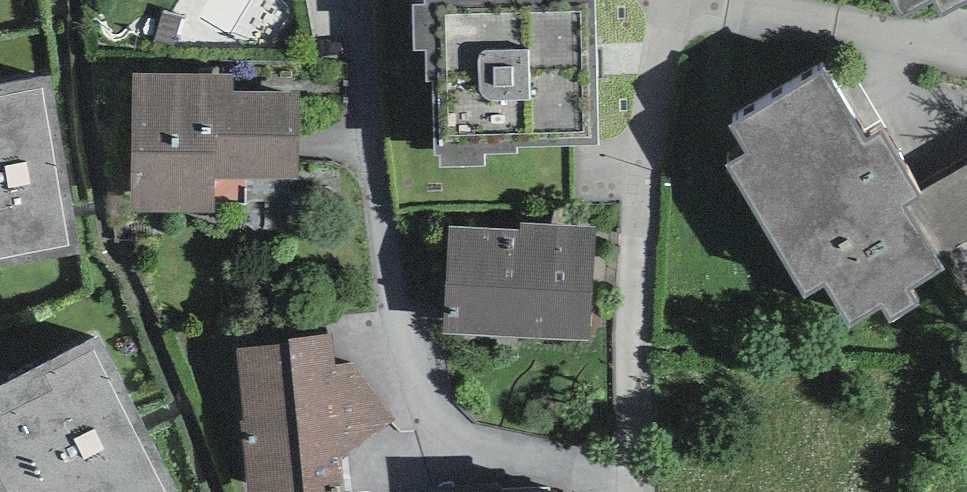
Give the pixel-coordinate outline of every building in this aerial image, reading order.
[(412,4),(413,48),(424,48),(425,79),(433,79),(434,154),(440,154),(440,166),(484,165),(484,152),(517,151),(517,145),(598,143),(595,0),(425,0),(425,4),(412,4)] [(900,15),(928,0),(893,0),(900,15)] [(940,12),(963,0),(933,0),(940,12)] [(824,68),(731,122),(748,151),(727,163),(804,293),(824,281),(848,322),(880,303),(891,320),(918,304),(908,286),(943,266),(906,203),(920,195),(881,129),(865,138),(824,68)] [(49,74),(0,83),(0,265),(80,251),(49,74)] [(232,74),(131,74),(130,211),(213,211),(214,178),(299,178),(299,91),(232,91),(232,74)] [(514,229),(449,225),(443,332),(591,339),(596,226),(515,222),(514,229)] [(236,346),(244,421),(241,421),(249,491),(346,491),(341,457),(397,416),(352,361),(334,364),(330,331),(289,335),(289,341),(236,346)] [(98,334),(0,384),(0,491),(179,491),(98,334)]
